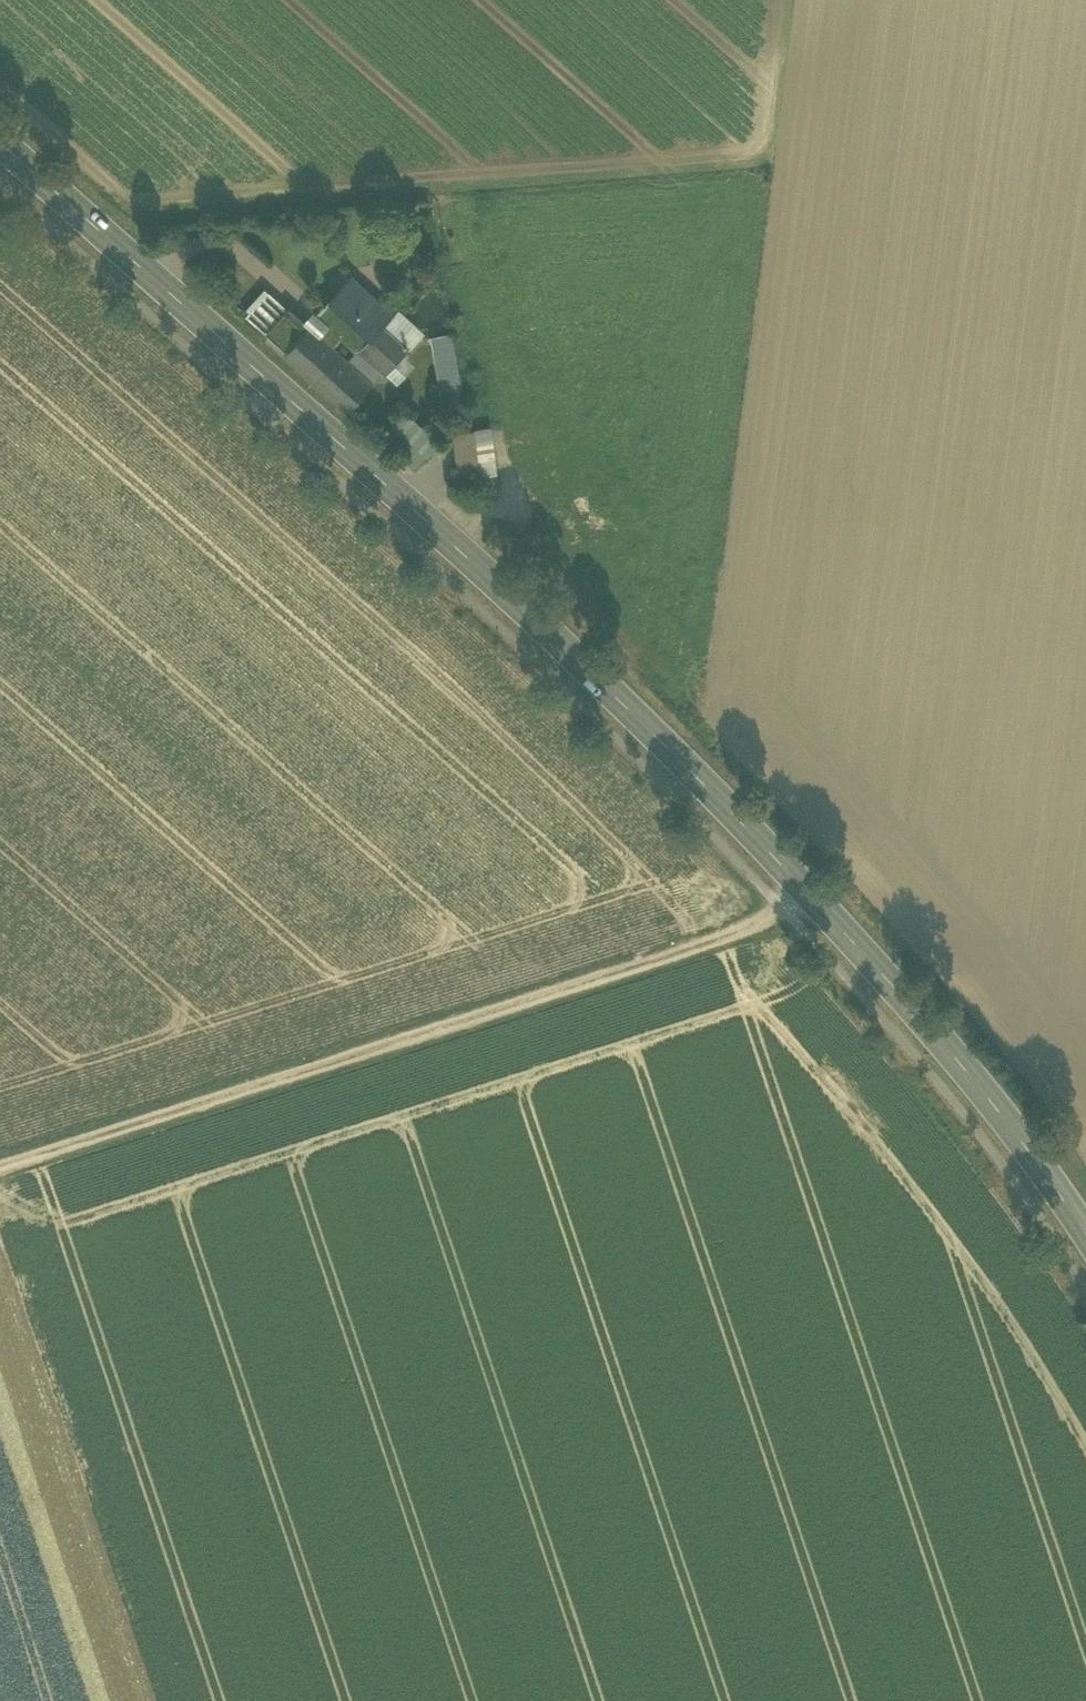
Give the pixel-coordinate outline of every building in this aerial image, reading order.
[(320,333),(333,345),(342,335),(357,349),(359,350),(382,325),(392,314),(350,276),(317,312),(329,323),(320,333)] [(247,315),(267,333),(288,311),(267,292),(247,315)] [(392,314),(382,325),(404,346),(408,350),(425,332),(398,308),(392,314)] [(329,323),(317,312),(314,309),(304,319),(311,325),(320,333),(329,323)] [(288,311),(267,333),(287,351),(307,329),(288,311)] [(315,382),(341,353),(333,345),(320,333),(311,325),(307,329),(287,351),(284,354),(315,382)] [(359,350),(373,363),(381,371),(383,368),(400,350),(404,346),(382,325),(359,350)] [(464,393),(453,332),(432,336),(443,397),(464,393)] [(345,410),(372,380),(364,373),(373,363),(359,350),(357,349),(348,359),(341,353),(315,382),(345,410)] [(400,350),(383,368),(397,382),(415,363),(400,350)] [(372,380),(381,371),(373,363),(364,373),(372,380)] [(405,407),(393,421),(430,453),(442,440),(405,407)] [(381,434),(417,467),(430,453),(393,421),(381,434)] [(475,426),(476,429),(480,475),(497,474),(493,424),(475,426)] [(476,429),(454,431),(458,477),(480,475),(476,429)]
